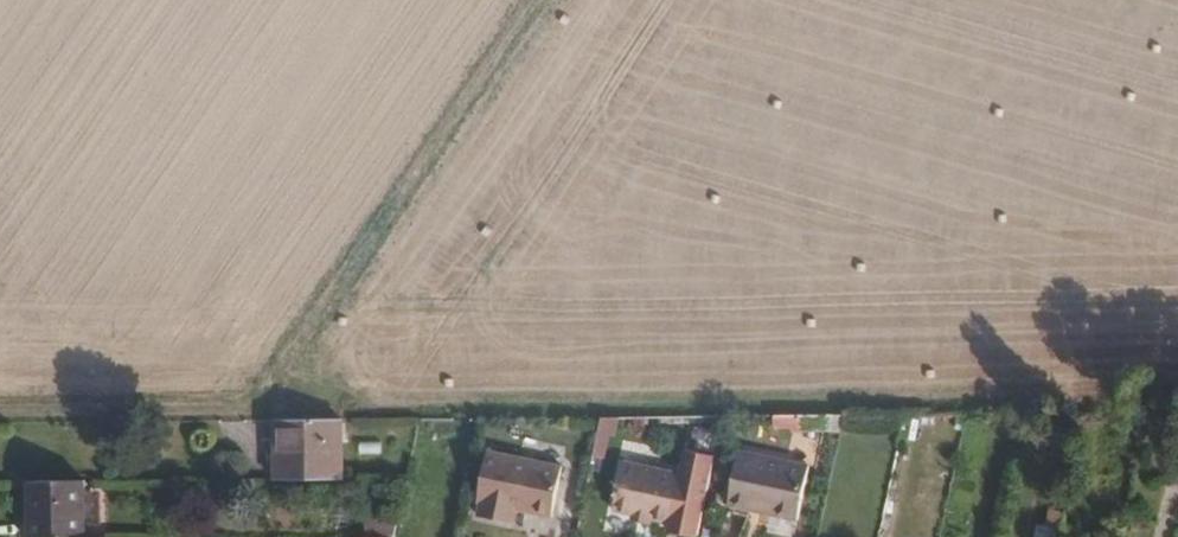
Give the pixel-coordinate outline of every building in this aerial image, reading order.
[(335,421),(275,422),(275,461),(269,461),(269,481),(334,480),(335,421)] [(618,463),(608,511),(628,516),(628,521),(635,523),(641,523),(643,518),(666,522),(664,532),(691,536),(692,536),(709,456),(679,449),(675,474),(618,463)] [(557,468),(482,452),(472,502),(476,503),(473,517),(509,525),(512,511),(547,518),(557,468)] [(723,506),(748,512),(749,506),(771,511),(769,516),(793,521),(805,467),(735,452),(723,506)] [(16,484),(17,536),(74,536),(74,483),(16,484)] [(749,506),(748,512),(769,516),(771,511),(749,506)]
